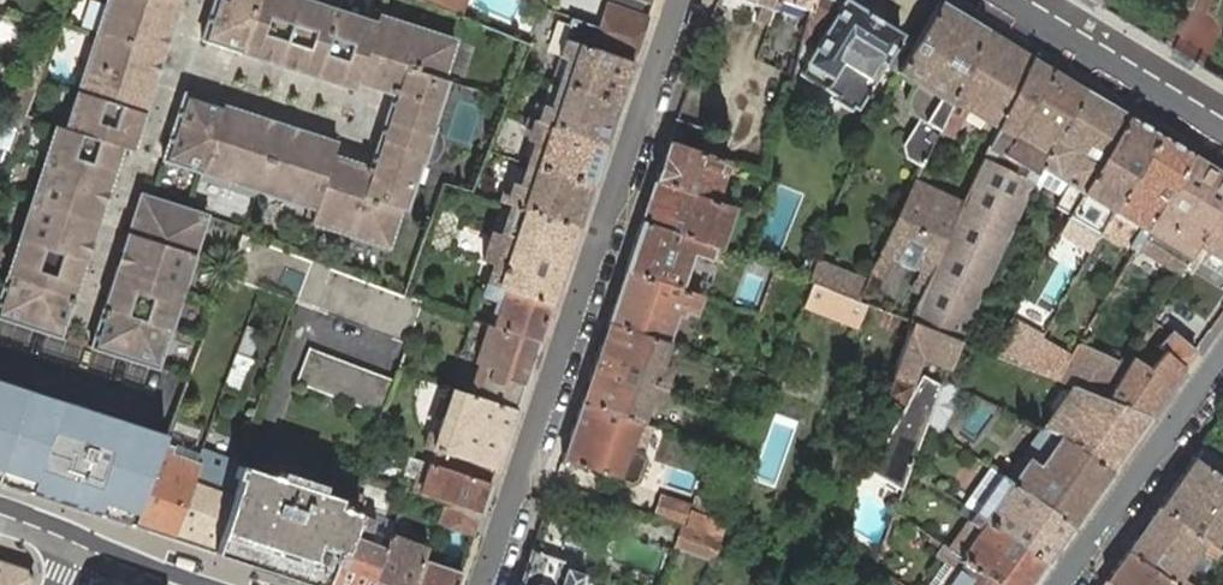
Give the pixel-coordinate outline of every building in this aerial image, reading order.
[(64,128),(54,125),(0,292),(0,317),(58,336),(120,146),(130,150),(179,0),(106,0),(64,128)] [(161,160),(314,209),(310,222),(386,248),(399,209),(403,211),(419,163),(430,129),(446,80),(441,79),(454,41),(377,16),(374,24),(299,0),(214,0),(201,41),(353,90),(356,82),(393,95),(384,123),(390,125),(384,142),(379,140),(369,169),(331,157),(336,144),(183,94),(161,160)] [(461,16),(467,0),(420,0),(461,16)] [(525,2),(543,9),(543,8),(547,0),(525,0),(525,2)] [(759,6),(755,20),(768,24),(772,11),(776,0),(742,0),(759,6)] [(791,4),(809,10),(812,0),(792,0),(791,4)] [(801,40),(812,47),(804,61),(804,63),(798,74),(834,95),(832,99),(847,109),(850,105),(855,108),(881,64),(895,73),(896,72),(911,47),(897,38),(900,34),(845,0),(843,0),(840,4),(835,0),(812,0),(809,10),(801,40)] [(984,29),(939,1),(911,47),(896,72),(916,84),(910,93),(910,94),(909,95),(909,96),(908,97),(908,98),(908,99),(908,101),(908,102),(908,103),(908,104),(908,105),(909,106),(909,107),(909,108),(909,109),(910,110),(911,112),(912,113),(912,114),(913,114),(914,114),(920,120),(906,141),(909,152),(922,161),(937,130),(949,104),(951,99),(984,29)] [(640,40),(647,18),(606,4),(599,27),(640,40)] [(632,62),(640,40),(599,27),(554,11),(547,34),(556,37),(592,49),(632,62)] [(1026,54),(984,29),(951,99),(949,104),(937,130),(955,138),(968,110),(991,123),(997,127),(1032,58),(1026,54)] [(566,58),(558,83),(619,103),(632,62),(592,49),(556,37),(547,34),(542,49),(566,58)] [(909,321),(912,322),(959,340),(974,307),(1030,186),(1032,183),(994,164),(1053,71),(1032,58),(997,127),(982,158),(966,192),(961,202),(929,275),(921,294),(909,321)] [(1084,90),(1053,71),(994,164),(1032,183),(1033,180),(1039,167),(1042,160),(1084,90)] [(619,103),(558,83),(550,106),(542,104),(540,112),(531,108),(529,118),(536,121),(604,144),(619,103)] [(1128,116),(1084,90),(1042,160),(1039,167),(1067,183),(1060,195),(1054,206),(1070,213),(1081,194),(1082,191),(1128,116)] [(1158,135),(1128,116),(1082,191),(1081,194),(1070,213),(1067,218),(1098,238),(1103,230),(1112,213),(1121,197),(1158,135)] [(529,118),(527,117),(523,126),(531,129),(529,137),(537,139),(528,164),(591,184),(604,144),(536,121),(529,118)] [(675,120),(668,141),(707,154),(714,133),(675,120)] [(1192,155),(1158,135),(1121,197),(1112,213),(1138,229),(1128,246),(1135,249),(1146,230),(1150,225),(1192,155)] [(707,154),(668,141),(654,181),(711,200),(722,167),(733,170),(735,163),(725,160),(707,154)] [(1192,155),(1150,225),(1194,251),(1199,243),(1222,204),(1222,174),(1192,155)] [(591,184),(528,164),(520,187),(512,185),(509,193),(501,190),(499,200),(507,203),(513,205),(577,226),(591,184)] [(1067,183),(1039,167),(1033,180),(1041,184),(1060,195),(1067,183)] [(911,290),(921,294),(929,275),(961,202),(914,180),(879,253),(870,274),(879,278),(888,257),(920,271),(911,290)] [(1033,180),(1032,183),(1030,186),(1037,190),(1041,184),(1033,180)] [(711,200),(654,181),(641,221),(711,244),(715,246),(728,206),(715,201),(711,200)] [(140,195),(90,347),(156,368),(205,216),(140,195)] [(1199,243),(1194,251),(1190,258),(1186,264),(1194,268),(1202,256),(1206,248),(1222,258),(1222,204),(1199,243)] [(551,304),(577,226),(513,205),(511,212),(509,212),(503,228),(505,229),(503,235),(493,231),(483,260),(494,264),(487,283),(506,289),(551,304)] [(1138,229),(1112,213),(1103,230),(1128,246),(1138,229)] [(718,260),(722,248),(715,246),(711,244),(641,221),(624,270),(676,288),(688,253),(706,258),(706,257),(718,260)] [(1146,230),(1143,238),(1186,264),(1190,258),(1194,251),(1150,225),(1146,230)] [(296,301),(311,260),(242,235),(226,276),(260,290),(294,302),(295,303),(296,301)] [(1206,248),(1202,256),(1222,268),(1222,258),(1206,248)] [(813,277),(858,298),(867,279),(817,257),(810,276),(813,277)] [(422,301),(403,295),(311,260),(296,301),(407,342),(422,301)] [(624,270),(607,322),(664,341),(665,341),(675,307),(693,313),(699,295),(676,288),(624,270)] [(805,302),(858,324),(861,315),(866,301),(858,298),(813,277),(805,302)] [(538,342),(551,304),(506,289),(487,283),(483,292),(503,299),(494,327),(538,342)] [(861,315),(877,321),(882,309),(866,301),(861,315)] [(849,351),(895,368),(908,332),(877,321),(861,315),(858,324),(849,351)] [(483,337),(488,325),(469,318),(465,330),(483,337)] [(903,324),(910,327),(912,322),(909,321),(905,319),(903,324)] [(1010,321),(992,354),(1026,367),(1042,339),(1011,320),(1010,321)] [(607,322),(593,362),(661,385),(666,370),(656,366),(664,341),(607,322)] [(895,368),(886,394),(902,400),(906,402),(869,468),(911,468),(928,424),(942,387),(921,375),(913,391),(909,388),(921,353),(950,364),(959,340),(912,322),(910,327),(908,332),(895,368)] [(530,365),(538,342),(494,327),(488,325),(476,360),(475,363),(481,364),(470,395),(515,409),(530,365)] [(236,353),(223,389),(243,395),(256,360),(249,357),(260,331),(246,326),(236,353)] [(465,330),(457,353),(476,360),(483,337),(465,330)] [(1132,357),(1126,366),(1107,399),(1149,416),(1183,367),(1195,352),(1171,332),(1160,348),(1164,351),(1150,369),(1132,357)] [(1042,339),(1026,367),(1057,379),(1071,356),(1042,339)] [(1076,346),(1071,356),(1057,379),(1074,386),(1107,399),(1126,366),(1076,346)] [(380,413),(393,382),(307,350),(295,382),(380,413)] [(579,403),(636,421),(637,422),(646,396),(657,399),(661,385),(593,362),(579,403)] [(957,387),(944,380),(942,387),(928,424),(940,432),(957,387)] [(28,491),(68,505),(130,525),(162,443),(165,435),(58,400),(29,391),(0,381),(0,482),(28,491)] [(1107,399),(1074,386),(1044,428),(1049,431),(1061,437),(1110,471),(1149,416),(1107,399)] [(470,395),(451,389),(449,394),(446,393),(442,394),(438,409),(439,412),(443,413),(436,435),(429,433),(424,446),(432,448),(464,459),(460,473),(490,483),(495,469),(515,409),(470,395)] [(579,403),(560,459),(617,477),(629,481),(635,478),(641,459),(639,454),(626,450),(636,421),(579,403)] [(1072,526),(1110,471),(1061,437),(1049,431),(1028,460),(1012,483),(1072,526)] [(162,443),(130,525),(152,532),(156,523),(174,529),(171,538),(173,539),(200,464),(196,462),(185,458),(178,456),(171,453),(173,447),(162,443)] [(200,451),(196,462),(200,464),(173,539),(214,553),(238,478),(233,475),(206,466),(211,455),(200,451)] [(417,478),(413,491),(421,493),(444,502),(480,513),(490,483),(460,473),(431,464),(423,461),(403,454),(400,464),(406,466),(403,474),(417,478)] [(1222,553),(1222,478),(1218,475),(1193,457),(1158,507),(1220,551),(1222,553)] [(314,584),(323,584),(327,576),(338,550),(343,552),(358,515),(342,508),(335,505),(338,498),(306,487),(308,480),(294,475),(292,482),(264,473),(237,464),(233,475),(238,478),(214,553),(250,564),(293,578),(314,584)] [(963,505),(975,513),(1045,562),(1072,526),(1012,483),(1001,476),(989,467),(963,505)] [(364,499),(348,493),(342,508),(358,515),(364,499)] [(660,495),(653,515),(684,526),(691,506),(660,495)] [(684,526),(706,534),(717,502),(695,495),(691,506),(684,526)] [(473,533),(480,513),(444,502),(437,521),(473,533)] [(1220,551),(1158,507),(1127,551),(1174,584),(1191,584),(1180,578),(1200,549),(1214,559),(1220,551)] [(975,513),(969,522),(949,549),(960,557),(965,561),(999,584),(1029,584),(1045,562),(975,513)] [(390,533),(392,528),(358,515),(343,552),(338,550),(327,576),(323,584),(370,584),(390,533)] [(404,520),(396,518),(393,527),(399,530),(404,520)] [(706,534),(684,526),(677,549),(698,556),(713,561),(721,538),(706,534)] [(370,584),(411,584),(422,558),(426,548),(390,533),(370,584)] [(943,545),(936,555),(945,562),(928,584),(999,584),(965,561),(960,557),(949,549),(943,545)] [(1191,584),(1196,584),(1214,559),(1200,549),(1180,578),(1191,584)] [(584,575),(566,569),(568,563),(529,550),(517,584),(581,584),(584,575)] [(1127,551),(1106,581),(1112,584),(1174,584),(1127,551)] [(411,584),(456,584),(460,572),(422,558),(411,584)] [(0,561),(0,584),(29,584),(32,576),(30,571),(0,561)]
